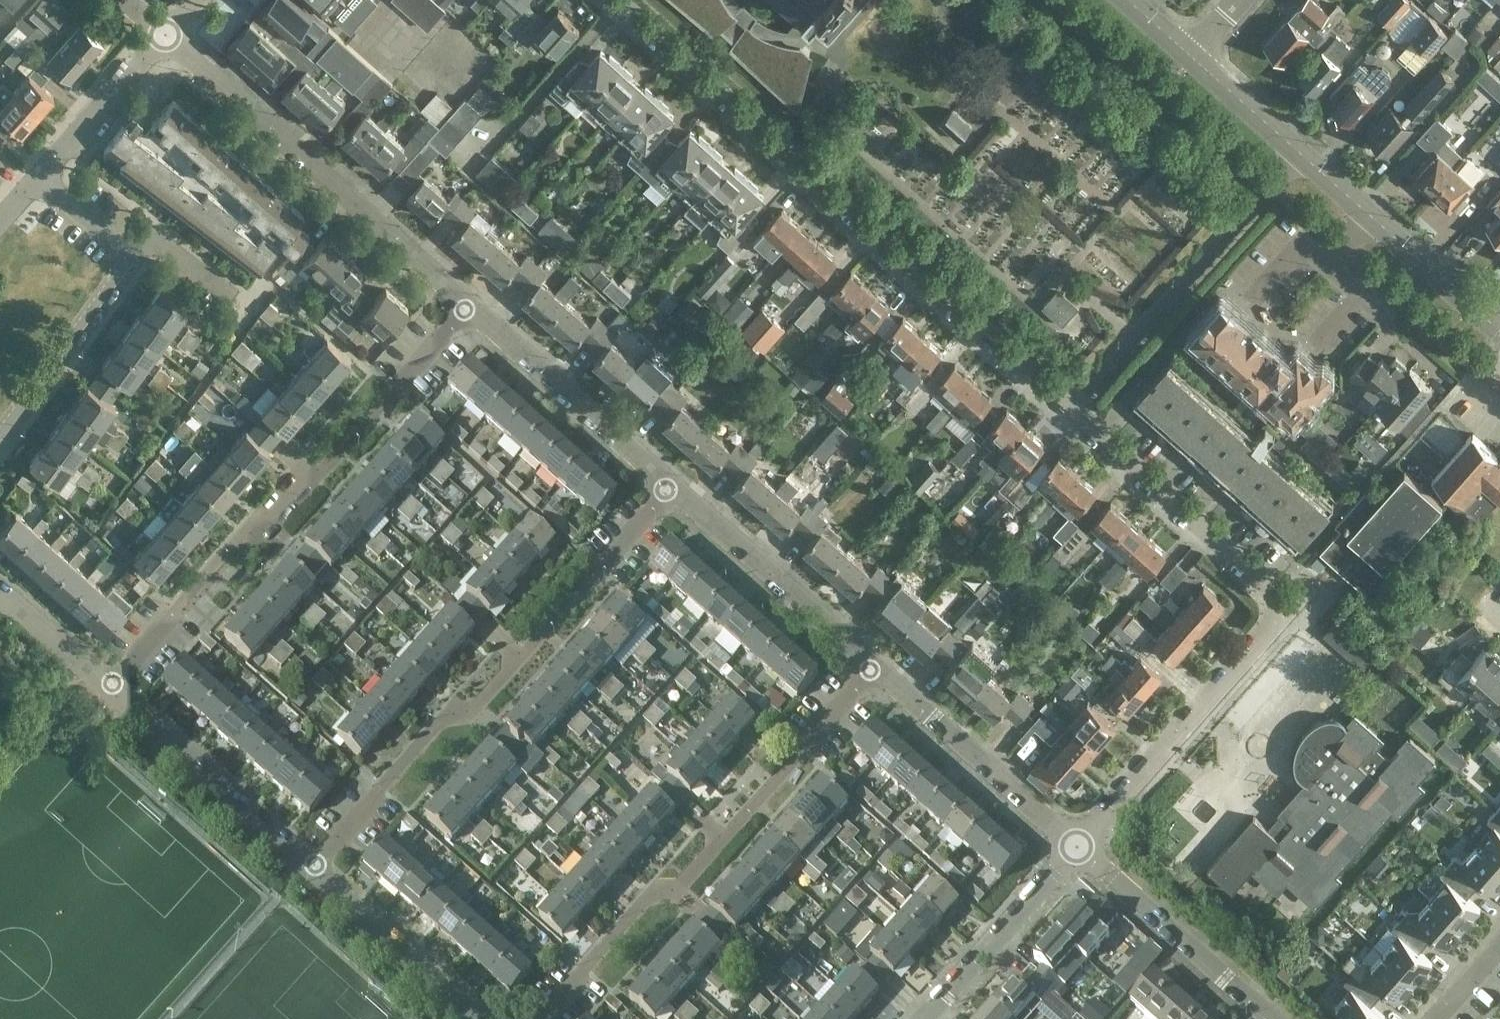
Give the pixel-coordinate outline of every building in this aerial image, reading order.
[(13,6),(18,0),(0,0),(0,21),(13,6)] [(27,11),(26,10),(16,22),(28,33),(7,56),(16,64),(24,54),(25,55),(48,29),(48,30),(66,9),(56,0),(38,0),(27,11)] [(263,8),(280,25),(294,37),(295,37),(305,26),(319,39),(328,29),(328,28),(329,28),(298,0),(263,0),(261,2),(264,5),(262,8),(263,8)] [(348,0),(313,0),(317,4),(318,3),(334,17),(335,17),(351,31),(365,15),(349,1),(348,0)] [(349,1),(365,15),(377,1),(376,0),(348,0),(349,1)] [(401,6),(410,13),(422,0),(406,0),(401,6)] [(410,13),(419,22),(438,1),(437,0),(422,0),(410,13)] [(490,1),(485,6),(492,13),(503,1),(515,12),(514,12),(516,14),(506,26),(518,37),(536,16),(540,12),(526,0),(490,0),(490,1)] [(714,30),(718,27),(737,43),(734,48),(797,103),(810,49),(802,42),(815,27),(829,39),(864,0),(785,0),(802,15),(788,30),(787,29),(776,27),(766,23),(756,17),(758,15),(743,2),(742,4),(738,0),(680,0),(714,30)] [(1308,37),(1316,43),(1346,10),(1338,3),(1328,13),(1314,0),(1305,0),(1297,9),(1298,9),(1289,19),(1288,18),(1265,44),(1285,62),(1308,37)] [(1412,2),(1410,0),(1390,0),(1377,15),(1390,27),(1412,2)] [(1450,11),(1437,0),(1433,0),(1426,7),(1441,21),(1450,11)] [(438,1),(419,22),(428,29),(447,9),(438,1)] [(1409,43),(1431,19),(1412,3),(1387,31),(1390,33),(1390,36),(1392,39),(1394,42),(1398,44),(1400,43),(1402,44),(1405,41),(1409,43)] [(280,25),(263,8),(252,20),(275,40),(284,48),(294,37),(280,25)] [(559,9),(545,24),(536,16),(518,37),(528,46),(538,34),(558,52),(580,28),(559,9)] [(253,64),(275,40),(252,20),(252,19),(236,37),(239,40),(235,46),(231,42),(230,43),(253,64)] [(1441,44),(1449,35),(1432,19),(1413,40),(1431,56),(1442,44),(1441,44)] [(49,58),(36,46),(26,57),(36,65),(48,77),(56,67),(70,79),(102,43),(80,23),(49,58)] [(1484,50),(1492,41),(1476,27),(1468,36),(1484,50)] [(1469,44),(1455,30),(1441,46),(1455,59),(1469,44)] [(356,51),(337,34),(317,57),(313,61),(285,92),(304,110),(336,74),(356,51)] [(1499,45),(1499,34),(1488,47),(1494,52),(1499,45)] [(1338,62),(1350,48),(1338,36),(1325,50),(1322,48),(1299,74),(1319,92),(1342,66),(1338,62)] [(286,74),(298,60),(284,48),(275,40),(253,64),(276,85),(286,74)] [(601,50),(584,69),(575,62),(550,90),(562,101),(572,94),(586,106),(622,65),(610,54),(608,56),(601,50)] [(384,76),(356,51),(336,74),(345,81),(364,98),(384,76)] [(285,92),(307,67),(313,61),(306,54),(298,60),(286,74),(277,84),(285,92)] [(41,85),(48,77),(36,65),(26,57),(25,56),(17,65),(28,75),(13,92),(37,114),(53,96),(41,85)] [(1369,71),(1360,62),(1331,94),(1337,98),(1332,104),(1335,106),(1333,108),(1333,111),(1346,123),(1349,123),(1351,121),(1353,123),(1390,83),(1391,78),(1389,73),(1382,66),(1378,66),(1372,68),(1369,71)] [(622,65),(586,106),(603,122),(636,85),(632,81),(634,79),(631,77),(633,75),(622,65)] [(1389,151),(1454,79),(1441,67),(1406,106),(1410,109),(1402,118),(1391,108),(1380,121),(1381,122),(1370,134),(1374,138),(1372,140),(1383,149),(1385,148),(1389,151)] [(1486,69),(1476,79),(1499,101),(1499,82),(1486,69)] [(346,102),(335,92),(345,81),(336,74),(304,110),(323,127),(346,102)] [(395,119),(387,112),(382,118),(381,116),(377,120),(368,112),(393,84),(384,76),(364,98),(344,121),(352,129),(344,137),(363,154),(386,129),(395,119)] [(37,114),(13,92),(1,81),(0,82),(0,96),(5,101),(0,106),(0,139),(12,125),(20,133),(37,114)] [(496,100),(480,85),(468,98),(484,113),(496,100)] [(640,88),(636,85),(603,122),(621,138),(658,97),(646,86),(644,88),(642,86),(640,88)] [(454,107),(437,92),(421,109),(439,125),(454,107)] [(466,97),(456,108),(475,124),(485,114),(466,97)] [(658,97),(621,138),(633,149),(628,160),(640,171),(666,142),(657,134),(674,115),(667,109),(669,107),(658,97)] [(173,100),(162,113),(152,124),(155,127),(145,141),(124,126),(104,152),(259,269),(279,245),(293,227),(303,216),(173,100)] [(475,124),(456,108),(447,118),(465,135),(475,124)] [(953,108),(940,123),(959,140),(972,126),(973,125),(953,108)] [(139,127),(145,119),(144,114),(139,110),(135,112),(129,120),(139,127)] [(529,136),(542,121),(532,113),(519,127),(529,136)] [(1446,139),(1453,131),(1437,116),(1430,124),(1417,138),(1433,153),(1413,175),(1432,192),(1465,155),(1446,139)] [(410,139),(420,148),(439,126),(429,117),(410,139)] [(465,135),(447,118),(440,126),(438,128),(456,145),(465,135)] [(456,145),(438,128),(429,138),(440,149),(447,155),(456,145)] [(405,146),(386,129),(363,154),(382,171),(405,146)] [(698,136),(691,130),(674,149),(666,142),(640,171),(652,181),(662,174),(675,185),(711,144),(700,134),(698,136)] [(412,181),(440,149),(429,138),(400,171),(412,181)] [(711,144),(675,185),(693,201),(725,164),(721,161),(723,159),(721,157),(723,155),(711,144)] [(1465,156),(1432,192),(1451,209),(1474,183),(1456,167),(1466,156),(1465,156)] [(505,198),(520,181),(494,159),(479,176),(505,198)] [(730,168),(725,164),(693,201),(710,217),(747,176),(736,166),(734,168),(732,166),(730,168)] [(441,209),(451,219),(467,201),(456,191),(450,198),(425,175),(408,194),(433,217),(441,209)] [(759,187),(747,176),(710,217),(723,228),(718,240),(730,250),(755,222),(747,214),(764,195),(757,189),(759,187)] [(1487,204),(1499,215),(1487,227),(1499,239),(1499,190),(1487,204)] [(539,213),(519,196),(510,206),(530,223),(539,213)] [(478,211),(467,201),(451,219),(462,228),(455,236),(480,258),(495,241),(470,219),(478,211)] [(765,227),(753,240),(772,257),(773,256),(784,244),(783,244),(801,224),(782,207),(764,227),(765,227)] [(579,240),(552,215),(538,231),(566,255),(579,240)] [(784,244),(773,256),(782,265),(785,268),(790,263),(795,267),(801,260),(819,240),(801,224),(783,244),(784,244)] [(321,279),(345,253),(325,235),(314,245),(301,234),(293,227),(279,245),(286,252),(290,255),(271,275),(284,285),(289,279),(288,278),(302,262),(321,279)] [(785,268),(781,273),(790,281),(798,273),(812,285),(837,257),(819,240),(801,260),(795,267),(790,263),(785,268)] [(495,241),(480,258),(505,280),(512,272),(522,281),(538,264),(528,255),(520,263),(495,241)] [(364,270),(345,253),(321,279),(340,296),(335,302),(321,316),(333,327),(360,296),(364,292),(353,282),(364,270)] [(709,295),(737,262),(728,254),(699,286),(709,295)] [(578,266),(591,277),(604,265),(599,260),(594,259),(588,259),(584,261),(580,264),(578,266)] [(548,273),(538,264),(522,281),(533,290),(525,299),(550,321),(566,304),(540,281),(548,273)] [(622,306),(631,296),(601,269),(592,278),(622,306)] [(835,289),(836,291),(830,299),(821,291),(795,319),(805,328),(829,301),(840,311),(842,309),(846,313),(871,286),(853,269),(835,289)] [(572,270),(561,285),(571,293),(582,278),(572,270)] [(772,283),(781,291),(790,281),(781,273),(772,283)] [(889,302),(871,286),(846,313),(842,309),(840,311),(833,319),(842,328),(846,323),(859,335),(889,302)] [(721,314),(732,301),(717,287),(706,301),(721,314)] [(1063,325),(1079,306),(1080,306),(1059,287),(1042,306),(1063,325)] [(370,305),(360,296),(333,327),(342,337),(361,316),(383,336),(407,310),(385,288),(370,305)] [(161,289),(146,308),(173,329),(188,309),(161,289)] [(739,329),(756,310),(739,295),(723,314),(739,329)] [(1194,332),(1195,334),(1261,392),(1280,370),(1272,362),(1283,350),(1225,298),(1194,332)] [(281,312),(270,302),(260,312),(259,313),(271,324),(281,312)] [(566,304),(550,321),(575,343),(582,334),(592,343),(608,326),(598,317),(590,325),(566,304)] [(146,308),(131,327),(159,348),(173,329),(146,308)] [(764,351),(785,328),(763,308),(742,331),(764,351)] [(885,335),(904,352),(922,332),(903,315),(885,335)] [(842,328),(833,319),(824,329),(833,337),(842,328)] [(190,350),(202,334),(189,325),(177,340),(190,350)] [(618,335),(608,326),(592,343),(603,353),(595,361),(620,383),(635,366),(611,344),(618,335)] [(131,327),(117,347),(144,367),(159,348),(131,327)] [(941,349),(922,332),(904,352),(898,359),(894,355),(884,366),(893,374),(898,369),(910,380),(896,395),(905,404),(926,380),(918,373),(922,368),(923,369),(941,349)] [(242,339),(231,351),(251,370),(262,358),(242,339)] [(311,357),(334,378),(350,360),(327,339),(311,357)] [(1079,343),(1076,347),(1080,352),(1084,348),(1079,343)] [(144,367),(117,347),(102,366),(104,367),(97,377),(118,393),(125,383),(130,387),(144,367)] [(1284,349),(1283,350),(1272,362),(1280,370),(1261,392),(1279,408),(1278,410),(1281,412),(1277,415),(1288,425),(1297,416),(1332,376),(1331,368),(1324,361),(1318,363),(1300,347),(1292,356),(1284,349)] [(859,352),(843,353),(844,368),(859,352)] [(1411,369),(1411,368),(1409,369),(1396,358),(1389,365),(1382,359),(1378,363),(1369,355),(1350,376),(1380,402),(1379,404),(1380,405),(1380,404),(1380,403),(1381,402),(1382,402),(1411,370),(1411,369)] [(311,357),(295,375),(318,396),(334,378),(311,357)] [(814,391),(826,377),(808,361),(796,374),(814,391)] [(950,406),(974,379),(956,362),(938,383),(934,387),(926,380),(905,404),(915,413),(933,393),(944,403),(945,402),(950,406)] [(1254,439),(1169,362),(1135,400),(1297,545),(1331,508),(1264,447),(1276,433),(1267,425),(1254,439)] [(470,363),(449,386),(468,403),(489,379),(470,363)] [(160,391),(172,375),(159,366),(147,382),(160,391)] [(635,366),(620,383),(645,405),(652,396),(663,406),(678,388),(668,379),(660,388),(635,366)] [(893,374),(884,366),(876,375),(885,383),(893,374)] [(1425,381),(1411,369),(1411,370),(1382,402),(1381,402),(1380,403),(1380,404),(1380,405),(1398,421),(1398,422),(1408,432),(1430,408),(1421,400),(1425,394),(1418,388),(1425,381)] [(302,414),(318,396),(295,375),(279,393),(302,414)] [(118,393),(97,377),(89,387),(88,386),(73,405),(123,442),(128,434),(116,426),(118,424),(107,416),(115,406),(111,403),(118,393)] [(507,396),(489,379),(468,403),(486,419),(507,396)] [(992,395),(974,379),(950,406),(945,402),(944,403),(936,412),(945,420),(954,410),(968,422),(992,395)] [(839,395),(843,391),(833,382),(821,396),(839,413),(848,403),(839,395)] [(688,398),(678,388),(663,406),(673,415),(666,423),(691,445),(706,428),(681,406),(688,398)] [(214,401),(203,391),(198,397),(209,407),(214,401)] [(279,393),(262,412),(258,407),(249,417),(257,423),(276,440),(284,431),(285,433),(302,414),(279,393)] [(525,412),(507,396),(486,419),(504,436),(525,412)] [(117,450),(123,442),(73,405),(58,424),(86,445),(93,435),(104,443),(105,441),(117,450)] [(989,429),(991,430),(985,436),(977,428),(963,444),(951,458),(960,467),(983,442),(990,448),(979,460),(982,463),(978,467),(980,469),(974,476),(979,480),(985,473),(988,476),(997,467),(987,458),(997,447),(1001,452),(1026,425),(1008,409),(989,429)] [(438,410),(432,417),(443,427),(450,420),(438,410)] [(544,429),(525,412),(504,436),(522,452),(544,429)] [(945,420),(936,412),(927,421),(936,430),(945,420)] [(195,428),(183,418),(173,430),(184,440),(195,428)] [(1338,440),(1314,419),(1302,432),(1327,453),(1338,440)] [(444,444),(419,420),(402,439),(428,462),(444,444)] [(276,440),(257,423),(249,432),(246,429),(230,447),(253,468),(269,450),(268,449),(276,440)] [(71,464),(86,445),(58,424),(44,443),(71,464)] [(456,425),(450,433),(462,443),(468,436),(456,425)] [(834,447),(846,435),(835,425),(824,437),(834,447)] [(1044,441),(1026,425),(1001,452),(997,447),(987,458),(997,467),(1001,463),(1012,473),(1015,469),(1018,471),(1044,441)] [(706,428),(691,445),(716,467),(723,459),(732,467),(756,440),(746,431),(737,441),(738,442),(731,450),(706,428)] [(1376,462),(1388,448),(1366,428),(1354,442),(1376,462)] [(562,445),(544,429),(522,452),(541,469),(562,445)] [(1472,437),(1435,477),(1464,504),(1459,510),(1479,528),(1493,513),(1491,510),(1499,500),(1499,449),(1496,453),(1475,433),(1472,437)] [(865,454),(845,436),(834,448),(847,459),(850,457),(857,463),(865,454)] [(1358,482),(1309,438),(1301,446),(1351,491),(1358,482)] [(402,439),(386,456),(412,480),(428,462),(402,439)] [(758,460),(756,458),(765,448),(756,440),(732,467),(744,477),(736,486),(761,508),(776,490),(751,468),(758,460)] [(832,448),(823,440),(816,447),(825,455),(832,448)] [(468,449),(480,460),(487,453),(475,442),(468,449)] [(44,443),(29,463),(57,483),(71,464),(44,443)] [(179,463),(189,472),(206,454),(196,445),(179,463)] [(580,461),(562,445),(541,469),(559,485),(580,461)] [(253,468),(230,447),(214,465),(237,486),(244,477),(253,468)] [(1059,492),(1078,472),(1059,455),(1034,483),(1048,494),(1053,499),(1059,492)] [(412,480),(386,456),(370,474),(395,497),(412,480)] [(166,467),(154,457),(144,469),(156,479),(166,467)] [(198,483),(221,504),(237,486),(214,465),(206,458),(189,476),(197,484),(198,483)] [(487,466),(499,476),(505,469),(493,458),(487,466)] [(877,479),(884,470),(872,460),(865,469),(877,479)] [(598,478),(580,461),(559,485),(577,501),(598,478)] [(921,493),(939,471),(928,461),(909,483),(921,493)] [(443,462),(436,469),(448,480),(455,472),(443,462)] [(1368,470),(1358,462),(1350,472),(1360,480),(1368,470)] [(89,489),(100,472),(87,463),(75,479),(89,489)] [(442,487),(448,480),(436,469),(429,476),(442,487)] [(1018,471),(1015,469),(1012,473),(995,492),(1005,501),(1009,496),(1026,478),(1018,471)] [(1322,551),(1343,570),(1373,598),(1394,575),(1387,568),(1444,504),(1406,470),(1383,496),(1371,485),(1336,524),(1342,529),(1322,551)] [(1096,488),(1078,472),(1059,492),(1078,508),(1096,488)] [(30,490),(35,482),(22,473),(16,480),(30,490)] [(889,497),(901,483),(891,473),(878,487),(889,497)] [(370,474),(354,492),(379,515),(395,497),(370,474)] [(505,482),(517,492),(523,485),(511,475),(505,482)] [(150,483),(140,476),(135,483),(144,490),(150,483)] [(617,495),(598,478),(577,501),(596,518),(617,495)] [(1026,478),(1009,496),(1020,506),(1036,488),(1026,478)] [(182,501),(204,522),(221,504),(198,483),(197,484),(182,501)] [(483,490),(472,501),(484,512),(494,500),(483,490)] [(523,498),(535,509),(542,502),(529,490),(523,498)] [(776,490),(761,508),(785,529),(793,521),(803,530),(818,513),(808,504),(801,512),(776,490)] [(354,492),(338,510),(363,533),(379,515),(354,492)] [(182,501),(174,494),(160,511),(167,517),(166,519),(188,540),(204,522),(182,501)] [(1059,504),(1053,499),(1048,494),(1039,504),(1050,514),(1059,504)] [(126,495),(115,507),(127,518),(138,506),(126,495)] [(412,499),(405,506),(423,523),(430,515),(412,499)] [(1112,538),(1130,518),(1112,502),(1094,522),(1112,538)] [(1050,514),(1039,504),(1030,515),(1041,525),(1050,514)] [(405,506),(398,513),(416,530),(423,523),(405,506)] [(541,514),(550,522),(556,515),(547,507),(541,514)] [(363,533),(338,510),(321,527),(347,551),(355,541),(363,533)] [(971,539),(980,529),(960,510),(951,520),(971,539)] [(13,552),(34,529),(31,527),(15,512),(0,529),(0,541),(13,552)] [(828,522),(818,513),(803,530),(813,539),(806,548),(830,570),(846,552),(835,543),(843,534),(828,522)] [(34,529),(13,552),(31,569),(52,545),(50,543),(39,533),(49,522),(41,515),(31,527),(34,529)] [(1054,533),(1062,541),(1079,522),(1070,515),(1054,533)] [(1130,554),(1148,534),(1130,518),(1112,538),(1130,554)] [(188,540),(166,519),(150,537),(172,558),(188,540)] [(1008,530),(996,521),(983,537),(994,546),(1008,530)] [(554,543),(531,522),(515,539),(538,561),(554,543)] [(1065,563),(1091,534),(1079,522),(1062,541),(1053,552),(1065,563)] [(560,531),(573,542),(579,535),(566,523),(560,531)] [(462,536),(451,526),(440,537),(452,547),(462,536)] [(321,527),(305,545),(307,547),(326,565),(330,569),(347,551),(321,527)] [(150,537),(143,530),(135,539),(142,545),(129,560),(138,567),(142,563),(156,576),(172,558),(150,537)] [(52,545),(31,569),(49,585),(70,561),(68,560),(57,549),(67,538),(60,532),(50,543),(52,545)] [(379,534),(373,541),(384,552),(391,545),(379,534)] [(1166,551),(1148,534),(1130,554),(1148,571),(1166,551)] [(968,555),(976,545),(967,537),(959,546),(968,555)] [(538,561),(515,539),(499,556),(499,557),(522,579),(536,563),(538,561)] [(373,541),(366,549),(378,559),(384,552),(373,541)] [(672,544),(652,567),(670,584),(691,561),(672,544)] [(307,547),(290,566),(309,583),(326,565),(307,547)] [(70,561),(49,585),(68,601),(88,578),(86,576),(75,566),(85,555),(78,548),(68,560),(70,561)] [(499,557),(499,556),(490,548),(483,557),(492,565),(482,575),(506,596),(519,583),(522,579),(499,557)] [(846,552),(830,570),(855,592),(863,583),(873,592),(888,575),(878,566),(871,574),(846,552)] [(88,578),(68,601),(86,617),(107,594),(105,592),(93,582),(103,571),(104,572),(114,561),(107,554),(97,565),(96,565),(86,576),(88,578)] [(1050,572),(1060,560),(1054,555),(1044,567),(1050,572)] [(981,566),(985,560),(980,556),(975,561),(981,566)] [(1120,577),(1129,567),(1118,557),(1109,567),(1120,577)] [(689,600),(710,577),(691,561),(670,584),(687,599),(689,600)] [(1178,561),(1169,571),(1168,570),(1160,579),(1172,589),(1180,580),(1179,579),(1187,569),(1178,561)] [(272,582),(298,605),(314,587),(309,583),(290,566),(289,564),(272,582)] [(1120,577),(1109,567),(1099,578),(1110,587),(1120,577)] [(358,581),(346,570),(340,578),(351,588),(358,581)] [(419,583),(408,573),(403,579),(414,589),(419,583)] [(501,602),(506,596),(482,575),(466,593),(469,595),(462,603),(481,620),(488,613),(490,614),(501,602)] [(901,632),(927,603),(927,602),(902,581),(899,584),(888,575),(873,592),(884,602),(877,610),(901,632)] [(707,617),(728,593),(710,577),(689,600),(706,615),(707,617)] [(298,605),(272,582),(256,600),(281,623),(298,605)] [(1205,584),(1188,603),(1208,621),(1225,602),(1205,584)] [(1153,590),(1149,585),(1137,599),(1140,602),(1139,603),(1149,612),(1159,601),(1150,593),(1153,590)] [(105,634),(132,604),(111,586),(105,592),(107,594),(86,617),(105,634)] [(635,598),(647,608),(654,601),(641,591),(635,598)] [(746,609),(728,593),(707,617),(725,633),(746,609)] [(397,608),(386,598),(375,610),(387,619),(397,608)] [(281,623),(256,600),(240,617),(265,641),(281,623)] [(365,611),(371,605),(364,600),(359,606),(365,611)] [(620,600),(604,619),(630,642),(647,624),(620,600)] [(1159,601),(1149,612),(1160,622),(1170,610),(1159,601)] [(473,633),(471,631),(481,620),(462,603),(452,614),(450,611),(432,630),(456,651),(473,633)] [(958,637),(948,628),(951,625),(927,603),(901,632),(926,654),(933,645),(943,655),(959,637),(958,637)] [(1208,621),(1188,603),(1172,621),(1192,639),(1208,621)] [(326,617),(313,607),(307,614),(320,624),(326,617)] [(654,615),(666,625),(671,618),(660,608),(654,615)] [(765,626),(746,609),(725,633),(744,649),(765,626)] [(307,614),(301,622),(314,632),(320,624),(307,614)] [(976,616),(958,637),(959,637),(943,655),(954,664),(946,672),(971,694),(986,677),(962,655),(969,647),(966,644),(984,623),(976,616)] [(1133,616),(1124,627),(1142,643),(1151,632),(1133,616)] [(249,659),(265,641),(240,617),(223,636),(249,659)] [(630,642),(604,619),(588,637),(614,660),(623,668),(632,658),(623,650),(630,642)] [(1192,639),(1172,621),(1155,640),(1175,658),(1192,639)] [(1142,643),(1124,627),(1118,622),(1111,630),(1134,651),(1142,643)] [(672,631),(684,641),(690,634),(678,624),(672,631)] [(783,642),(765,626),(744,649),(762,666),(783,642)] [(456,651),(432,630),(416,648),(440,669),(448,660),(456,651)] [(365,644),(354,634),(344,645),(355,655),(365,644)] [(210,652),(216,645),(204,635),(198,642),(210,652)] [(614,660),(588,637),(572,655),(623,701),(623,700),(622,700),(629,693),(625,689),(614,679),(615,678),(605,670),(614,660)] [(691,647),(702,657),(708,651),(697,641),(691,647)] [(275,649),(287,660),(294,652),(281,642),(275,649)] [(645,642),(638,649),(651,660),(657,653),(645,642)] [(801,658),(783,642),(762,666),(778,680),(780,682),(801,658)] [(1142,656),(1133,666),(1125,658),(1122,661),(1104,645),(1099,651),(1146,692),(1162,673),(1142,656)] [(1475,697),(1499,668),(1499,656),(1495,651),(1493,653),(1486,647),(1469,666),(1457,656),(1439,677),(1451,687),(1457,681),(1475,697)] [(430,680),(440,669),(416,648),(400,666),(423,687),(430,680)] [(275,649),(268,657),(280,667),(287,660),(275,649)] [(644,667),(651,660),(638,649),(632,657),(644,667)] [(1146,692),(1099,651),(1095,655),(1113,671),(1109,675),(1118,683),(1110,692),(1130,710),(1146,692)] [(623,701),(572,655),(556,673),(582,696),(591,686),(600,694),(601,694),(612,703),(613,703),(617,707),(623,701)] [(709,663),(720,673),(726,667),(715,657),(709,663)] [(820,675),(801,658),(780,682),(787,688),(799,699),(820,675)] [(161,683),(180,700),(200,677),(198,675),(181,660),(161,683)] [(208,664),(198,675),(200,677),(205,681),(215,670),(208,664)] [(1091,689),(1099,680),(1081,664),(1074,673),(1074,674),(1087,685),(1091,689)] [(412,699),(423,687),(400,666),(384,683),(407,705),(412,699)] [(1475,697),(1493,713),(1487,719),(1496,727),(1499,723),(1499,668),(1475,697)] [(322,670),(311,682),(323,692),(333,680),(322,670)] [(686,671),(675,683),(687,693),(698,681),(686,671)] [(582,696),(556,673),(540,691),(566,714),(582,696)] [(727,680),(739,690),(745,683),(733,673),(727,680)] [(1074,674),(1064,685),(1077,697),(1087,685),(1074,674)] [(200,677),(180,700),(198,716),(219,693),(217,691),(205,681),(200,677)] [(986,677),(971,694),(996,716),(1003,708),(1019,722),(1034,705),(1019,691),(1011,699),(986,677)] [(227,680),(217,691),(219,693),(224,698),(234,687),(227,680)] [(783,692),(787,688),(780,682),(778,680),(775,684),(783,692)] [(407,705),(384,683),(368,701),(391,722),(395,718),(407,705)] [(746,696),(757,706),(763,699),(752,689),(746,696)] [(566,714),(540,691),(524,709),(550,732),(566,714)] [(219,693),(198,716),(216,733),(237,709),(235,707),(224,698),(219,693)] [(235,749),(255,726),(253,724),(258,718),(247,708),(252,703),(245,697),(235,707),(237,709),(216,733),(235,749)] [(1089,700),(1072,719),(1080,726),(1100,744),(1117,725),(1089,700)] [(391,722),(368,701),(352,719),(375,740),(377,738),(391,722)] [(757,722),(734,701),(718,719),(741,740),(757,722)] [(774,701),(763,712),(776,723),(786,712),(774,701)] [(654,706),(643,719),(655,729),(666,717),(654,706)] [(550,732),(524,709),(508,727),(509,728),(544,760),(545,759),(543,758),(534,750),(550,732)] [(741,740),(718,719),(709,712),(702,720),(711,728),(702,738),(725,759),(739,742),(741,740)] [(253,765),(274,742),(271,740),(278,732),(267,722),(270,719),(263,713),(258,718),(253,724),(255,726),(235,749),(253,765)] [(581,714),(574,721),(587,732),(593,725),(581,714)] [(1033,725),(1042,733),(1050,724),(1041,716),(1033,725)] [(1302,782),(1306,787),(1269,828),(1255,816),(1208,868),(1234,891),(1254,868),(1255,868),(1255,867),(1278,887),(1287,876),(1316,902),(1338,878),(1333,874),(1393,806),(1399,812),(1422,787),(1415,781),(1436,757),(1411,735),(1390,759),(1374,745),(1380,738),(1356,716),(1348,725),(1345,721),(1341,719),(1337,717),(1332,716),(1326,718),(1323,719),(1315,723),(1308,729),(1304,734),(1300,741),(1298,746),(1296,754),(1295,761),(1295,765),(1298,774),(1302,782)] [(1432,746),(1442,736),(1419,716),(1410,726),(1432,746)] [(1071,718),(1059,732),(1060,733),(1057,737),(1084,762),(1100,744),(1080,726),(1072,719),(1071,718)] [(375,740),(352,719),(335,737),(359,758),(375,740)] [(580,739),(587,732),(574,721),(568,728),(580,739)] [(875,724),(854,748),(873,765),(894,741),(875,724)] [(1084,762),(1057,737),(1060,733),(1059,732),(1050,724),(1042,733),(1052,742),(1056,738),(1059,740),(1033,769),(1050,785),(1060,774),(1068,780),(1084,762)] [(544,760),(509,728),(494,746),(492,745),(518,768),(528,778),(544,760)] [(271,782),(292,758),(291,757),(290,756),(297,748),(286,738),(289,735),(281,729),(278,732),(271,740),(274,742),(253,765),(271,782)] [(722,762),(725,759),(702,738),(686,755),(709,776),(722,762)] [(912,757),(894,741),(873,765),(891,781),(912,757)] [(1449,758),(1456,750),(1446,742),(1439,749),(1449,758)] [(290,798),(310,775),(308,773),(315,764),(304,755),(307,752),(300,745),(297,748),(290,756),(291,757),(292,758),(271,782),(290,798)] [(518,768),(492,745),(476,763),(502,786),(518,768)] [(704,781),(709,776),(686,755),(677,747),(669,756),(678,764),(669,774),(661,768),(656,774),(666,783),(663,785),(683,802),(691,793),(692,795),(704,781)] [(1449,758),(1439,749),(1436,753),(1445,761),(1449,758)] [(561,761),(550,750),(543,758),(545,759),(555,768),(561,761)] [(623,766),(611,755),(605,762),(616,772),(623,766)] [(931,774),(912,757),(891,781),(910,797),(931,774)] [(309,815),(329,792),(315,779),(325,768),(318,761),(315,764),(308,773),(310,775),(290,798),(309,815)] [(502,786),(476,763),(460,781),(485,804),(502,786)] [(838,778),(850,789),(857,782),(845,771),(838,778)] [(949,790),(931,774),(910,797),(928,814),(949,790)] [(589,779),(578,791),(590,801),(600,789),(589,779)] [(485,804),(460,781),(444,799),(469,822),(485,804)] [(824,782),(808,800),(833,823),(850,805),(824,782)] [(683,802),(663,785),(655,795),(653,792),(637,810),(660,830),(676,813),(675,812),(676,810),(683,802)] [(516,786),(510,793),(522,804),(528,797),(516,786)] [(548,794),(559,803),(564,797),(553,788),(548,794)] [(863,788),(857,795),(869,805),(875,798),(863,788)] [(967,806),(949,790),(928,814),(946,830),(967,806)] [(515,811),(522,804),(510,793),(503,801),(515,811)] [(1444,812),(1453,802),(1444,795),(1435,804),(1444,812)] [(469,822),(444,799),(427,818),(447,836),(444,839),(449,844),(452,840),(453,841),(469,822)] [(806,802),(792,818),(817,841),(832,825),(833,823),(808,800),(806,802)] [(875,811),(887,822),(893,814),(881,804),(875,811)] [(1436,822),(1444,813),(1433,804),(1425,812),(1436,822)] [(986,823),(967,806),(946,830),(965,846),(986,823)] [(563,809),(546,827),(558,837),(574,819),(563,809)] [(660,830),(637,810),(621,828),(644,848),(651,840),(660,830)] [(913,829),(925,816),(918,810),(906,823),(913,829)] [(1496,810),(1488,819),(1494,825),(1478,843),(1499,862),(1499,814),(1496,810)] [(401,822),(402,823),(413,833),(420,826),(407,815),(401,822)] [(789,821),(776,836),(801,859),(814,844),(817,841),(792,818),(789,821)] [(484,822),(477,829),(490,840),(496,833),(484,822)] [(848,823),(841,830),(854,841),(860,834),(848,823)] [(1004,839),(986,823),(965,846),(983,863),(1004,839)] [(644,848),(621,828),(605,846),(628,866),(634,860),(644,848)] [(483,848),(490,840),(477,829),(471,837),(483,848)] [(847,849),(854,841),(841,830),(835,838),(847,849)] [(886,844),(893,837),(885,831),(882,835),(882,840),(886,844)] [(771,841),(760,854),(785,877),(797,864),(801,859),(776,836),(771,841)] [(929,847),(918,836),(911,844),(923,854),(929,847)] [(628,866),(605,846),(596,838),(589,846),(598,854),(589,864),(612,884),(616,880),(628,866)] [(1023,856),(1004,839),(983,863),(1002,879),(1023,856)] [(364,865),(383,882),(404,858),(401,856),(385,841),(364,865)] [(856,858),(863,851),(854,843),(847,850),(856,858)] [(1448,864),(1469,883),(1476,874),(1495,891),(1499,886),(1499,862),(1478,843),(1462,861),(1456,855),(1448,864)] [(411,844),(401,856),(404,858),(408,862),(419,851),(411,844)] [(525,851),(514,863),(526,873),(537,861),(525,851)] [(889,852),(878,864),(890,875),(900,862),(889,852)] [(947,862),(936,853),(930,860),(941,870),(948,863),(947,862)] [(1376,878),(1390,863),(1379,853),(1365,868),(1376,878)] [(760,854),(744,872),(769,895),(776,888),(785,877),(760,854)] [(404,858),(383,882),(401,898),(422,874),(420,872),(408,862),(404,858)] [(816,859),(809,866),(822,877),(828,869),(816,859)] [(430,861),(420,872),(422,874),(427,878),(437,867),(430,861)] [(612,884),(589,864),(573,882),(596,902),(599,899),(612,884)] [(1469,883),(1448,864),(1440,873),(1447,879),(1431,897),(1464,927),(1467,923),(1469,925),(1476,917),(1474,915),(1481,908),(1461,891),(1469,883)] [(815,885),(822,877),(809,866),(803,874),(815,885)] [(966,879),(955,869),(948,876),(959,886),(966,879)] [(842,898),(858,879),(849,871),(833,890),(842,898)] [(744,872),(728,890),(753,913),(762,903),(771,911),(772,910),(783,920),(789,913),(778,903),(769,895),(744,872)] [(422,874),(401,898),(419,914),(440,891),(432,883),(427,878),(422,874)] [(878,896),(887,887),(876,877),(875,878),(871,874),(863,883),(878,896)] [(448,877),(438,888),(440,891),(445,895),(455,883),(448,877)] [(898,892),(902,887),(890,877),(887,881),(891,884),(890,885),(898,892)] [(596,902),(573,882),(557,900),(580,920),(581,919),(596,902)] [(937,882),(920,901),(943,921),(960,903),(937,882)] [(973,886),(967,893),(979,904),(985,896),(973,886)] [(857,887),(846,900),(858,910),(869,898),(857,887)] [(712,910),(705,919),(724,935),(731,927),(732,926),(733,927),(737,931),(757,949),(765,941),(753,931),(754,930),(750,927),(745,922),(753,913),(728,890),(718,900),(711,908),(713,910),(712,910)] [(440,891),(419,914),(434,927),(438,931),(441,927),(459,907),(456,904),(445,895),(440,891)] [(466,893),(456,904),(459,907),(463,911),(474,900),(466,893)] [(784,896),(778,903),(789,913),(796,906),(784,896)] [(1415,915),(1408,909),(1404,905),(1396,915),(1400,918),(1410,927),(1421,936),(1428,928),(1447,945),(1454,938),(1456,940),(1463,932),(1461,930),(1464,927),(1431,897),(1415,915)] [(580,920),(557,900),(540,919),(563,939),(574,927),(580,920)] [(919,902),(905,919),(928,939),(939,927),(942,923),(943,921),(920,901),(919,902)] [(1062,927),(1057,934),(1076,950),(1088,961),(1110,936),(1105,932),(1118,917),(1100,901),(1087,916),(1079,908),(1062,927)] [(837,940),(858,917),(845,905),(824,928),(837,940)] [(459,907),(441,927),(438,931),(456,947),(474,927),(477,923),(475,921),(463,911),(459,907)] [(485,909),(475,921),(477,923),(482,927),(492,916),(485,909)] [(1410,927),(1400,918),(1392,927),(1399,933),(1383,951),(1416,980),(1419,977),(1421,979),(1428,971),(1426,969),(1433,962),(1413,945),(1421,936),(1410,927)] [(683,939),(679,944),(705,967),(709,962),(721,949),(716,944),(721,938),(724,935),(705,919),(703,921),(698,926),(697,927),(696,926),(695,927),(683,939)] [(928,939),(905,919),(889,936),(912,957),(928,939)] [(474,927),(456,947),(474,963),(495,939),(493,937),(482,927),(477,923),(474,927)] [(502,927),(493,937),(495,939),(500,943),(510,932),(503,926),(502,927)] [(1325,940),(1324,931),(1319,926),(1310,937),(1320,946),(1325,940)] [(1057,934),(1035,959),(1043,966),(1037,972),(1055,988),(1060,982),(1053,976),(1076,950),(1057,934)] [(794,935),(790,939),(797,946),(801,941),(794,935)] [(827,945),(815,935),(809,941),(821,952),(827,945)] [(889,936),(872,955),(875,958),(894,974),(894,975),(895,976),(912,957),(889,936)] [(495,939),(474,963),(493,979),(514,956),(511,953),(500,943),(495,939)] [(511,953),(514,956),(519,960),(529,948),(521,942),(511,953)] [(666,959),(663,962),(688,985),(691,982),(705,967),(679,944),(666,959)] [(1125,998),(1164,955),(1151,944),(1112,986),(1125,998)] [(838,957),(848,965),(855,957),(846,948),(838,957)] [(1360,963),(1352,972),(1373,990),(1380,982),(1399,999),(1406,992),(1408,994),(1415,985),(1413,984),(1416,980),(1383,951),(1367,969),(1360,963)] [(514,956),(493,979),(512,996),(533,972),(532,972),(519,960),(514,956)] [(1287,981),(1301,965),(1292,957),(1278,973),(1287,981)] [(870,964),(867,967),(886,983),(889,981),(894,975),(894,974),(875,958),(870,964)] [(792,960),(781,972),(765,989),(772,995),(787,978),(793,983),(803,971),(792,960)] [(648,979),(647,980),(672,1003),(674,1001),(688,985),(663,962),(648,979)] [(719,967),(713,974),(725,985),(732,978),(719,967)] [(867,967),(859,976),(878,993),(878,992),(886,983),(867,967)] [(1055,988),(1037,972),(1030,981),(1047,997),(1055,988)] [(1352,972),(1344,981),(1351,987),(1334,1005),(1350,1018),(1382,1018),(1385,1016),(1365,998),(1373,990),(1352,972)] [(849,981),(840,991),(864,1011),(873,1001),(880,994),(878,992),(878,993),(859,976),(856,973),(849,981)] [(718,993),(725,985),(713,974),(706,982),(718,993)] [(1156,974),(1131,1001),(1146,1015),(1171,987),(1156,974)] [(1030,981),(1025,987),(1016,979),(994,1004),(1011,1018),(1015,1018),(1035,996),(1042,1002),(1047,997),(1030,981)] [(630,999),(653,1018),(658,1018),(672,1003),(647,980),(630,999)] [(824,1008),(836,1018),(857,1018),(864,1011),(840,991),(834,985),(827,993),(833,998),(832,1000),(824,1008)] [(1069,992),(1061,985),(1054,994),(1062,1001),(1069,992)] [(1146,1015),(1151,1018),(1169,1018),(1186,1001),(1171,987),(1146,1015)] [(617,1013),(623,1006),(611,995),(604,1002),(617,1013)] [(760,996),(749,1008),(761,1018),(771,1006),(760,996)] [(1051,996),(1045,1003),(1056,1013),(1062,1006),(1051,996)] [(1095,1000),(1080,1017),(1083,1018),(1108,1018),(1111,1015),(1095,1000)] [(809,1009),(817,1017),(815,1018),(836,1018),(824,1008),(816,1001),(809,1009)] [(1169,1018),(1196,1018),(1201,1014),(1186,1001),(1169,1018)] [(681,1010),(691,1018),(695,1018),(700,1014),(687,1003),(681,1010)] [(994,1004),(981,1018),(1011,1018),(994,1004)] [(681,1010),(674,1017),(676,1018),(691,1018),(681,1010)]
